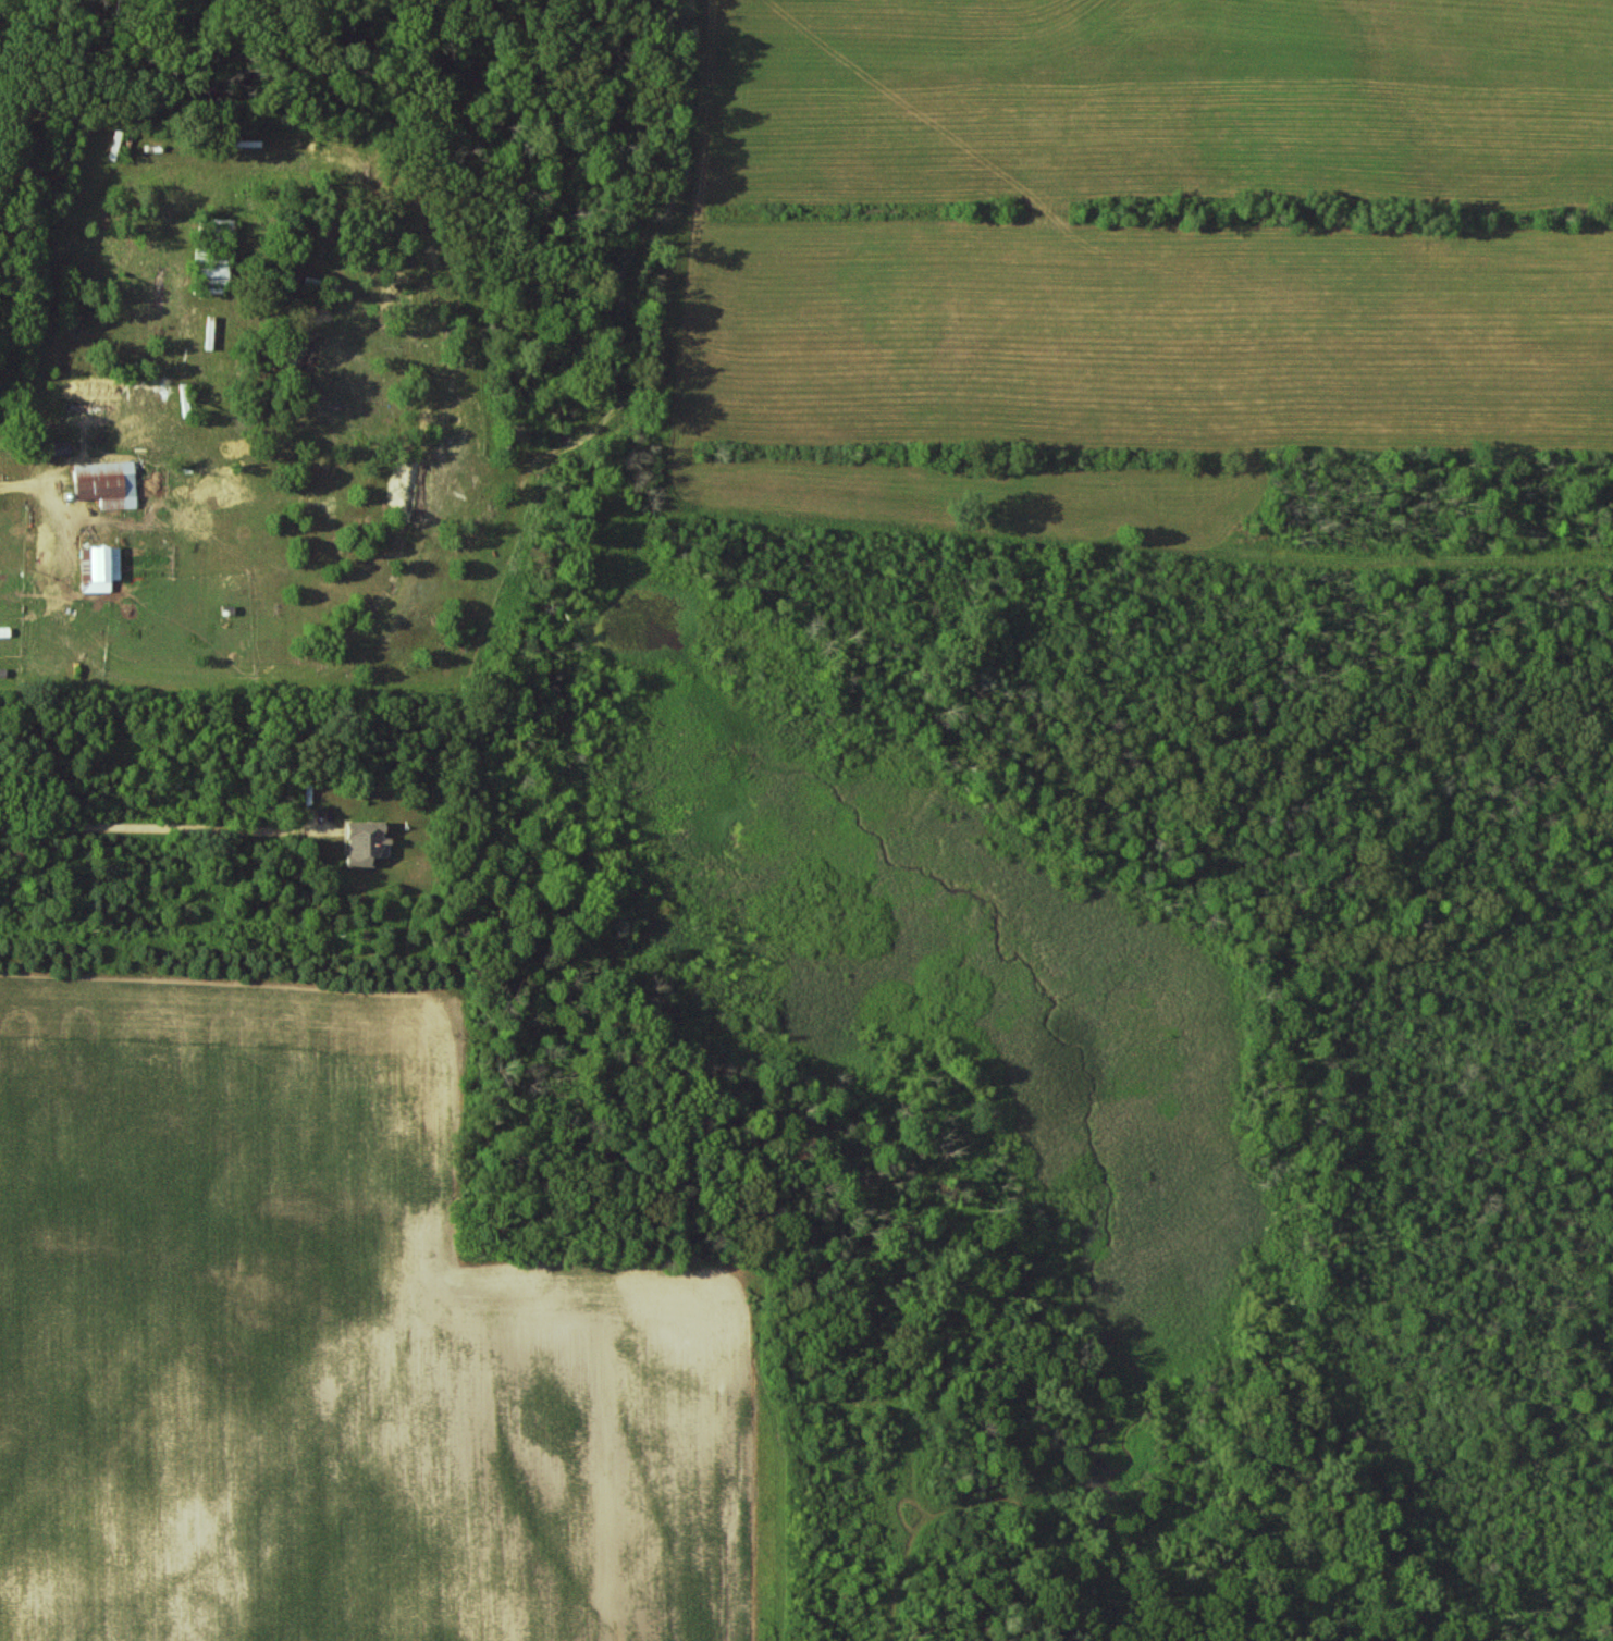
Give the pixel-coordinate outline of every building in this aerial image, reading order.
[(72,466),(74,500),(99,499),(100,511),(135,509),(132,462),(72,466)] [(109,593),(109,581),(119,581),(118,548),(81,548),(82,593),(109,593)] [(383,823),(346,822),(346,866),(375,866),(376,849),(389,849),(389,839),(383,839),(383,823)]
